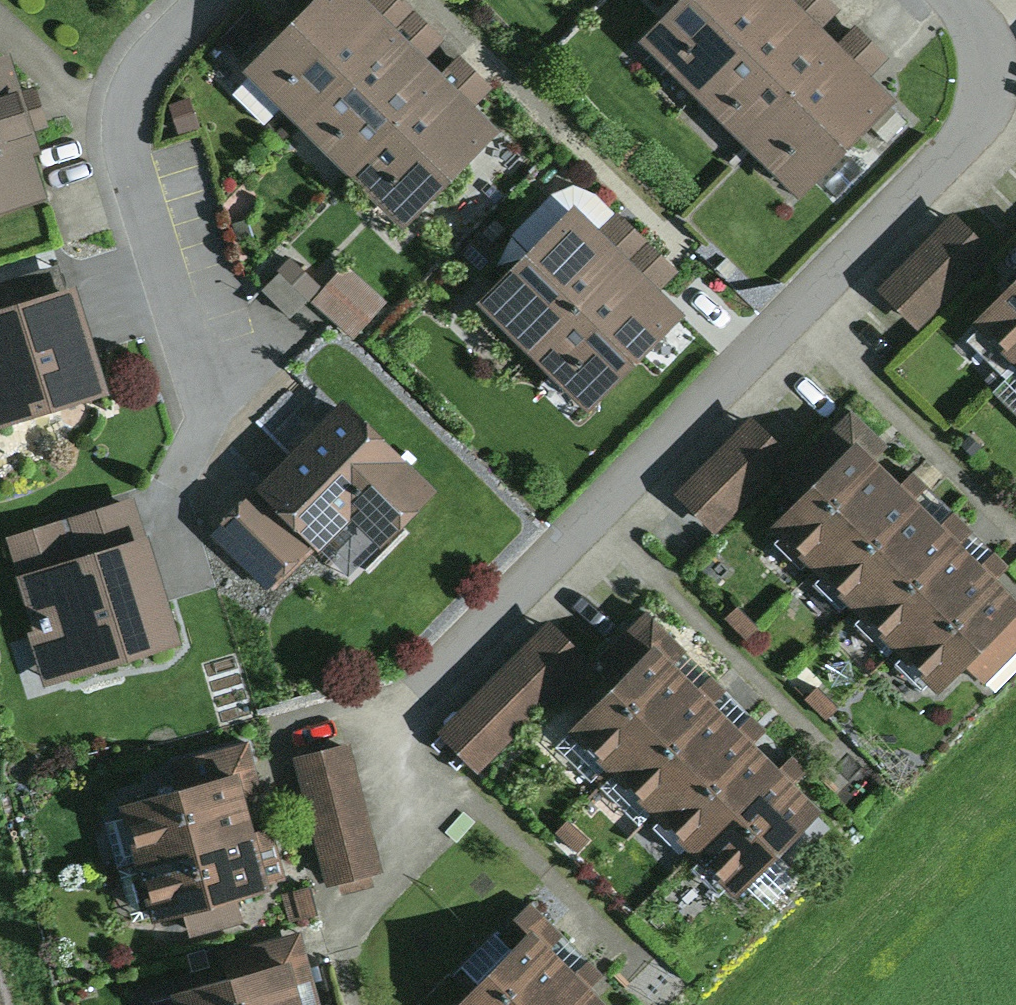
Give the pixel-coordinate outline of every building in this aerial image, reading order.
[(241,66),(298,123),(413,8),(405,0),(309,0),(241,66)] [(642,37),(698,93),(790,0),(678,0),(642,37)] [(832,0),(790,0),(698,93),(743,137),(839,39),(824,24),(840,8),(832,0)] [(443,38),(413,8),(298,123),(343,168),(443,70),(427,54),(443,38)] [(857,23),(839,39),(743,137),(798,192),(894,96),(871,73),(889,55),(857,23)] [(0,51),(0,205),(50,190),(7,49),(0,51)] [(459,52),(443,70),(343,168),(403,228),(501,129),(476,105),(494,86),(459,52)] [(191,99),(169,105),(177,132),(198,125),(191,99)] [(890,104),(871,123),(886,137),(905,118),(890,104)] [(573,183),(550,193),(510,233),(527,247),(475,297),(531,353),(646,238),(616,210),(595,192),(573,183)] [(953,210),(877,287),(916,326),(992,249),(953,210)] [(501,249),(481,230),(461,252),(480,270),(501,249)] [(678,270),(646,238),(531,353),(586,409),(685,311),(661,287),(678,270)] [(345,262),(312,300),(353,335),(386,297),(345,262)] [(64,284),(57,263),(0,281),(0,304),(64,284)] [(278,271),(261,288),(290,316),(306,299),(278,271)] [(971,318),(1015,362),(1015,274),(971,318)] [(109,388),(75,281),(64,284),(0,304),(0,423),(109,388)] [(993,389),(1015,411),(1015,366),(993,389)] [(343,398),(256,486),(317,548),(352,515),(381,544),(436,490),(343,398)] [(886,444),(850,409),(780,479),(796,495),(769,523),(814,568),(901,480),(875,455),(886,444)] [(750,415),(676,491),(716,530),(790,454),(750,415)] [(969,434),(961,443),(972,454),(981,446),(969,434)] [(941,520),(901,480),(814,568),(856,607),(941,520)] [(317,548),(256,486),(212,528),(273,591),(317,548)] [(134,494),(1,535),(45,677),(178,637),(134,494)] [(984,563),(941,520),(856,607),(901,649),(984,563)] [(984,563),(901,649),(939,686),(964,660),(988,682),(1015,653),(1015,593),(984,563)] [(739,605),(726,617),(746,638),(759,626),(739,605)] [(618,675),(568,726),(612,769),(698,682),(675,660),(687,648),(647,609),(600,657),(618,675)] [(548,621),(438,732),(478,771),(588,661),(548,621)] [(740,723),(698,682),(612,769),(654,810),(740,723)] [(817,686),(804,699),(825,719),(837,706),(817,686)] [(781,762),(740,723),(654,810),(693,850),(781,762)] [(195,755),(202,781),(238,771),(245,796),(262,791),(248,740),(195,755)] [(349,742),(295,755),(326,883),(339,880),(342,895),(374,887),(370,872),(381,869),(349,742)] [(823,804),(781,762),(693,850),(736,892),(747,881),(768,901),(788,880),(767,860),(823,804)] [(202,781),(120,802),(136,862),(254,831),(245,796),(238,771),(202,781)] [(566,818),(555,831),(577,851),(589,838),(566,818)] [(273,826),(254,831),(266,881),(286,876),(273,826)] [(254,831),(136,862),(151,917),(183,909),(190,935),(245,921),(239,895),(268,888),(266,881),(254,831)] [(310,886),(281,893),(288,923),(317,916),(310,886)] [(529,902),(498,933),(512,946),(454,1004),(542,1004),(578,968),(554,944),(563,935),(529,902)] [(256,967),(290,957),(303,1004),(321,1004),(301,931),(250,944),(256,967)] [(172,989),(176,1004),(303,1004),(290,957),(256,967),(172,989)] [(578,968),(542,1004),(615,1004),(578,968)]
